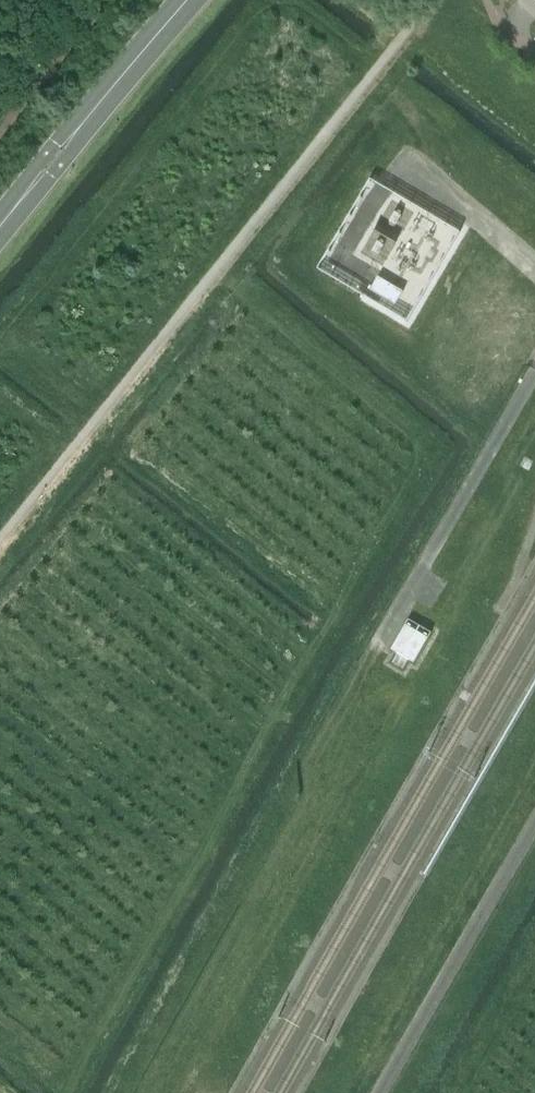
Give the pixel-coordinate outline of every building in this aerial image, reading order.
[(402,290),(377,276),(369,290),(393,305),(402,290)] [(389,650),(412,663),(431,632),(407,618),(389,650)]
